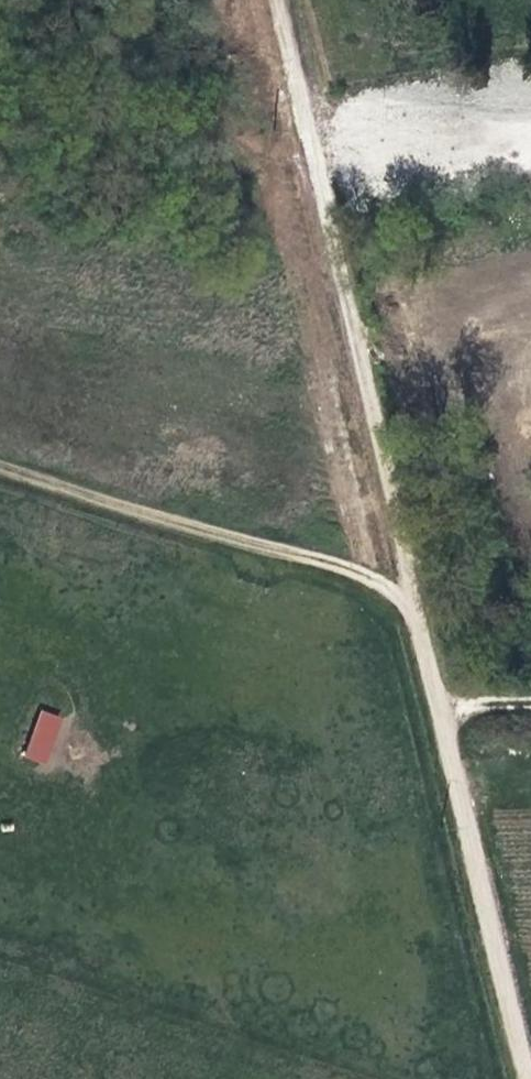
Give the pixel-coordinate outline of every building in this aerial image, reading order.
[(61,720),(40,712),(22,758),(43,766),(61,720)]
